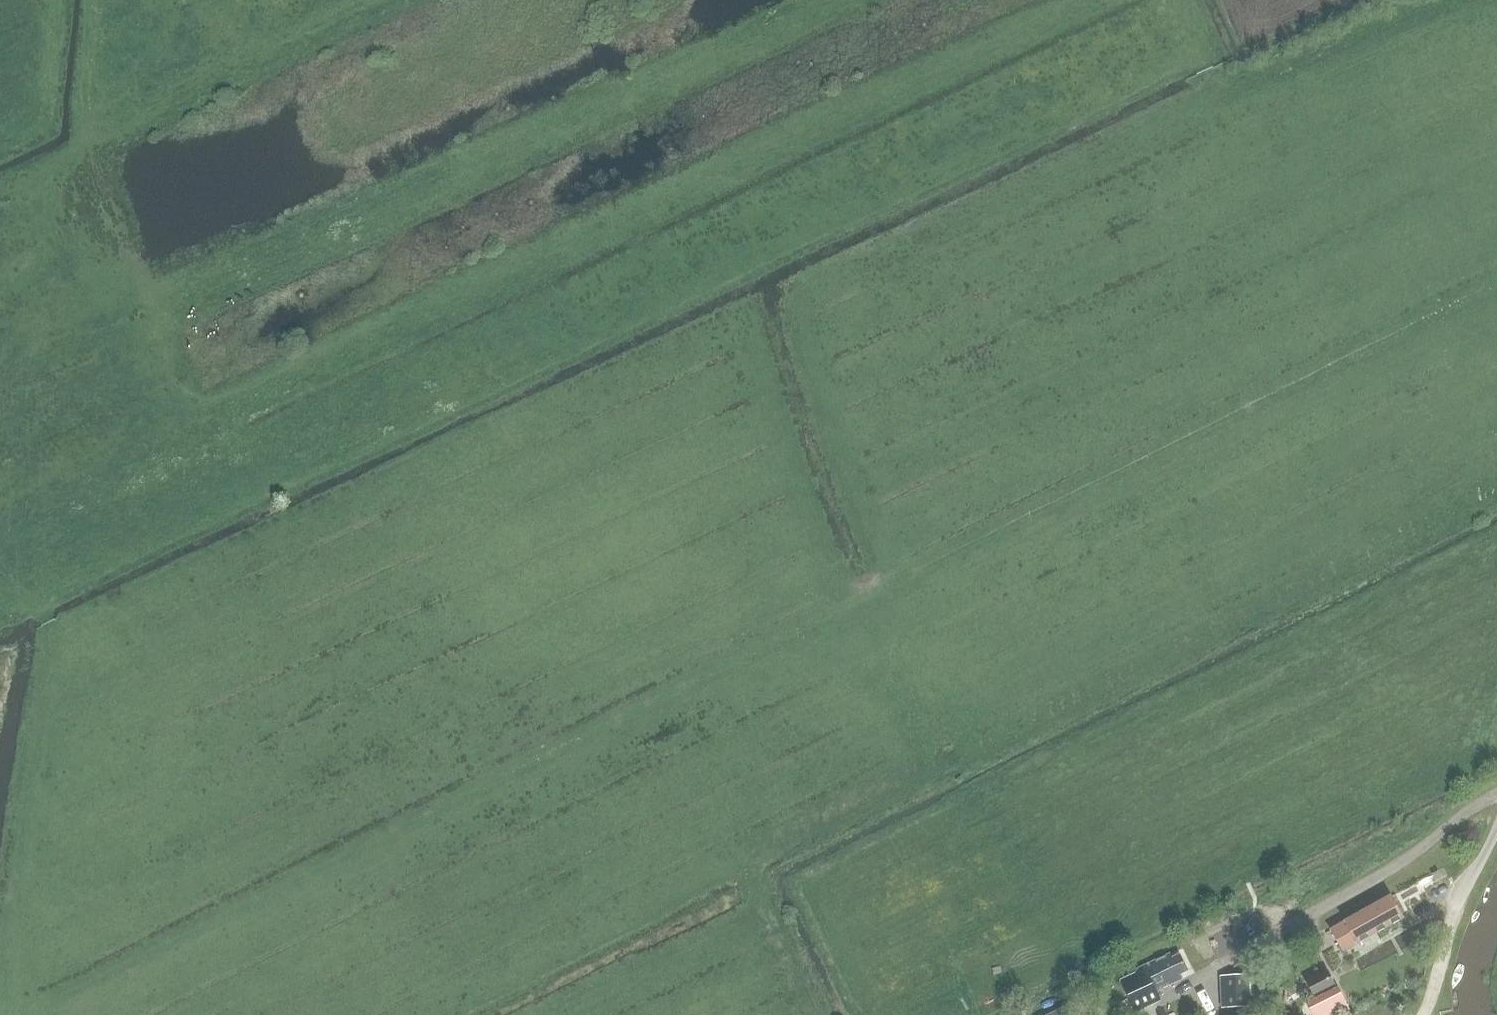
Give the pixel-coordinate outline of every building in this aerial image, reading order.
[(1389,896),(1331,927),(1339,942),(1353,934),(1357,942),(1401,918),(1389,896)] [(1135,977),(1123,982),(1137,1012),(1155,1003),(1160,1000),(1156,992),(1181,980),(1179,975),(1187,971),(1180,955),(1171,959),(1169,955),(1133,972),(1135,977)] [(1327,971),(1307,983),(1312,993),(1333,981),(1327,971)] [(1249,975),(1225,976),(1226,1008),(1250,1007),(1249,975)] [(1316,999),(1324,1014),(1341,1014),(1350,1011),(1338,988),(1316,999)] [(1046,1014),(1078,1014),(1073,1003),(1046,1014)] [(1156,1009),(1159,1014),(1165,1014),(1166,1014),(1163,1007),(1156,1009)]
